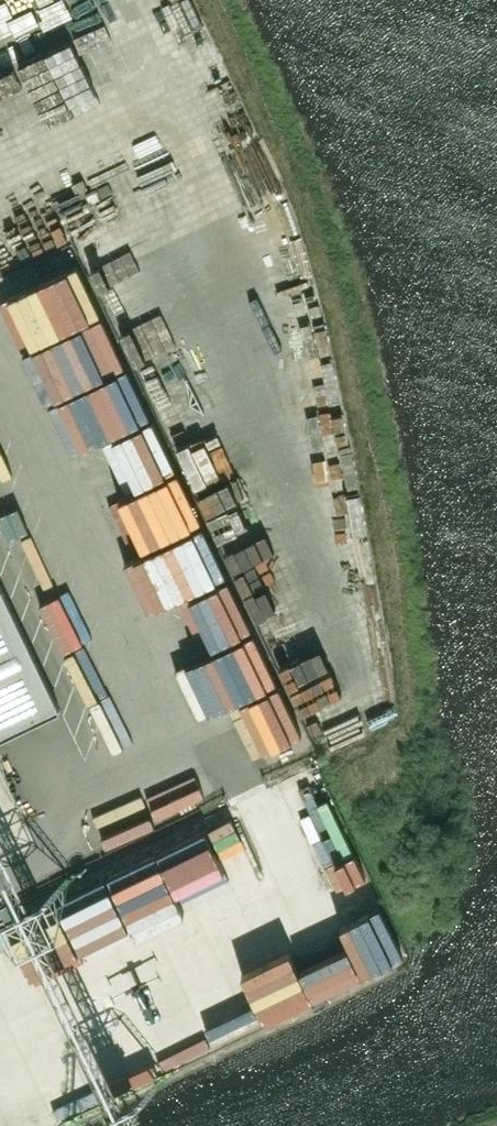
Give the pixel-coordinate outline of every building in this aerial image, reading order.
[(56,559),(133,528),(122,503),(46,534),(56,559)] [(61,710),(0,582),(0,739),(61,710)] [(48,1023),(43,976),(23,978),(21,961),(8,962),(13,1007),(25,1006),(26,1015),(37,1014),(38,1024),(48,1023)] [(41,1112),(0,1015),(0,1125),(8,1125),(41,1112)]
